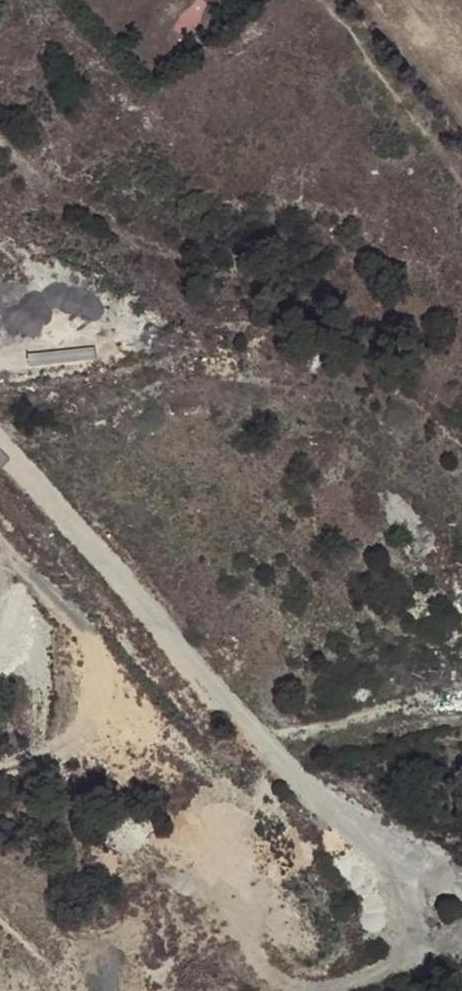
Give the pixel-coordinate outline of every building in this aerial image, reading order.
[(449,904),(447,904),(444,904),(442,906),(441,908),(440,909),(441,912),(442,914),(444,915),(447,916),(449,915),(452,913),(453,910),(453,908),(451,905),(449,904)]
